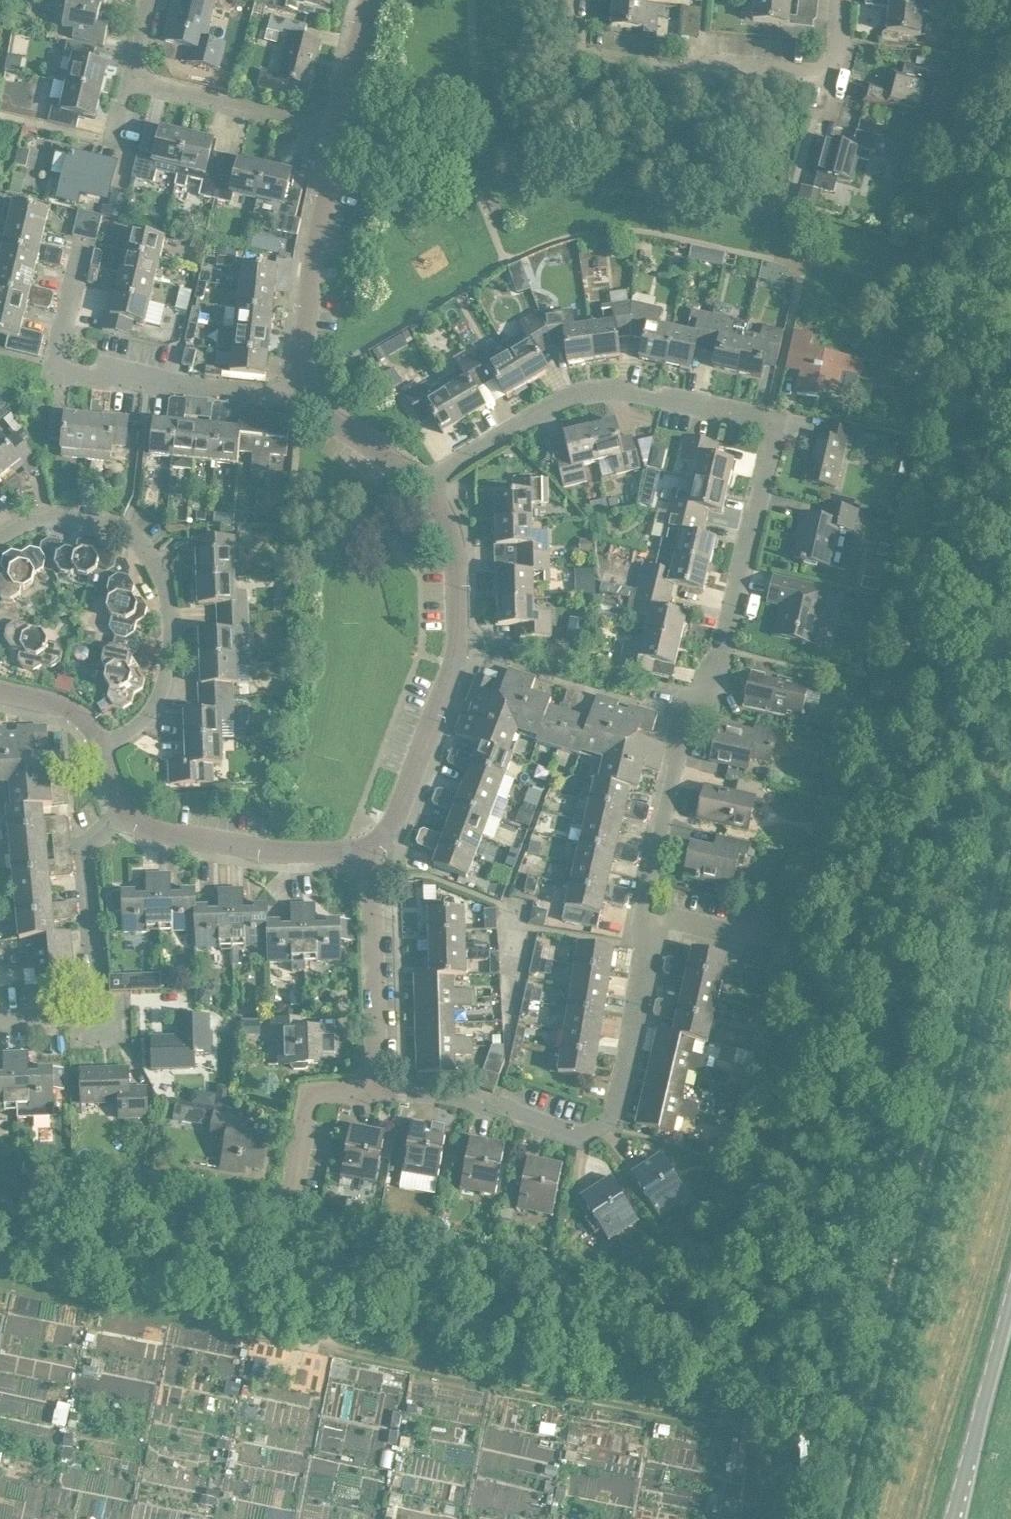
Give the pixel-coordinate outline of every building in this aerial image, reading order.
[(78,0),(68,0),(62,27),(73,30),(72,37),(102,44),(107,25),(96,23),(100,5),(78,0)] [(193,47),(190,59),(179,57),(179,58),(223,69),(223,68),(217,66),(223,43),(203,38),(212,5),(222,8),(223,5),(202,0),(172,0),(169,10),(172,11),(165,40),(193,47)] [(770,0),(754,0),(752,20),(812,27),(812,21),(810,18),(789,16),(790,2),(770,0)] [(922,11),(923,0),(865,0),(864,4),(889,7),(922,11)] [(645,3),(613,1),(611,25),(643,28),(644,15),(655,16),(656,4),(645,3)] [(681,36),(698,37),(700,8),(683,7),(681,36)] [(922,11),(889,7),(886,29),(884,29),(881,32),(881,38),(897,40),(898,31),(919,34),(922,11)] [(266,29),(288,34),(278,74),(260,69),(256,87),(289,95),(292,81),(307,85),(318,41),(302,37),(306,24),(269,15),(266,29)] [(56,80),(66,82),(99,90),(105,64),(91,61),(94,47),(66,40),(62,57),(71,59),(68,72),(58,69),(56,80)] [(904,74),(891,70),(886,90),(867,85),(863,100),(923,116),(934,71),(906,64),(904,74)] [(99,90),(66,82),(61,100),(52,98),(46,121),(75,128),(79,113),(93,117),(99,90)] [(881,130),(887,111),(908,117),(909,114),(864,100),(857,123),(881,130)] [(155,169),(176,174),(185,133),(143,123),(130,176),(152,182),(155,169)] [(887,138),(878,136),(878,135),(855,129),(851,145),(824,138),(815,171),(817,172),(812,187),(830,192),(834,176),(850,181),(857,156),(868,159),(871,151),(874,152),(874,151),(882,154),(887,138)] [(185,133),(176,174),(174,184),(185,186),(187,177),(200,180),(197,194),(213,198),(223,155),(209,151),(212,139),(185,133)] [(66,157),(68,157),(64,174),(49,170),(48,171),(64,175),(58,200),(73,204),(74,199),(75,199),(77,190),(105,197),(117,148),(116,148),(112,164),(98,160),(102,145),(101,145),(97,160),(89,158),(93,144),(92,143),(89,158),(72,154),(73,153),(69,152),(70,148),(60,145),(60,146),(69,148),(69,152),(67,152),(66,157)] [(232,192),(255,198),(263,164),(223,155),(213,198),(230,202),(232,192)] [(263,164),(255,198),(279,203),(276,213),(294,217),(300,190),(300,189),(291,186),(290,186),(292,178),(289,175),(290,171),(286,170),(263,164)] [(112,198),(108,213),(120,216),(123,200),(112,198)] [(14,201),(9,223),(43,231),(48,210),(14,201)] [(84,237),(90,212),(78,209),(72,234),(84,237)] [(90,212),(84,237),(96,240),(102,215),(90,212)] [(294,217),(276,213),(275,218),(272,229),(295,234),(299,218),(294,217)] [(9,223),(4,244),(61,258),(63,251),(61,249),(40,243),(43,231),(9,223)] [(130,229),(124,251),(159,259),(164,237),(130,229)] [(268,237),(265,250),(277,252),(280,239),(268,237)] [(0,259),(0,265),(33,274),(36,261),(57,266),(60,263),(61,258),(4,244),(0,259)] [(90,265),(99,267),(102,253),(99,250),(94,249),(90,265)] [(124,251),(119,272),(154,280),(159,259),(124,251)] [(215,263),(231,265),(233,263),(233,256),(216,254),(215,263)] [(240,263),(237,285),(273,289),(276,267),(240,263)] [(51,300),(53,294),(50,291),(31,286),(33,274),(0,265),(0,287),(51,300)] [(99,267),(90,265),(86,281),(92,282),(95,280),(99,267)] [(790,274),(785,268),(781,283),(792,285),(793,280),(790,274)] [(119,272),(115,293),(149,301),(154,280),(119,272)] [(206,282),(197,280),(194,297),(199,298),(203,296),(206,282)] [(237,285),(235,307),(271,310),(273,289),(237,285)] [(24,316),(27,302),(47,307),(50,306),(51,300),(0,287),(0,310),(24,316)] [(149,301),(115,293),(110,313),(106,312),(102,329),(130,335),(133,320),(144,323),(149,301)] [(616,336),(630,334),(631,301),(601,305),(604,321),(588,324),(593,360),(595,360),(598,360),(605,359),(606,358),(619,356),(616,336)] [(638,356),(664,362),(672,327),(657,324),(661,308),(631,301),(630,334),(643,337),(638,356)] [(188,323),(196,325),(199,311),(197,308),(191,307),(188,323)] [(235,307),(233,328),(269,332),(271,310),(235,307)] [(537,354),(551,345),(540,314),(538,309),(517,322),(523,332),(503,344),(526,383),(547,371),(537,354)] [(567,364),(593,360),(588,324),(573,326),(571,309),(540,314),(551,345),(564,344),(567,364)] [(705,347),(706,343),(712,314),(691,309),(687,330),(672,327),(664,362),(688,368),(693,344),(705,347)] [(0,310),(0,333),(14,337),(11,350),(38,356),(43,336),(41,333),(21,328),(24,316),(0,310)] [(713,366),(736,371),(745,334),(731,331),(733,319),(712,314),(706,343),(717,345),(713,366)] [(413,334),(422,329),(417,320),(408,325),(413,334)] [(184,339),(187,340),(189,341),(193,338),(196,325),(188,323),(184,339)] [(760,376),(765,356),(776,358),(783,330),(762,325),(759,337),(745,334),(736,371),(760,376)] [(233,328),(231,350),(267,353),(269,332),(233,328)] [(803,364),(797,392),(818,397),(818,396),(832,399),(834,391),(854,396),(862,360),(807,348),(810,334),(795,330),(788,360),(803,364)] [(526,383),(503,344),(483,356),(476,346),(465,352),(492,397),(502,391),(505,396),(526,383)] [(386,356),(380,346),(373,350),(379,360),(386,356)] [(196,351),(185,349),(181,364),(192,367),(196,351)] [(231,350),(229,372),(265,376),(267,353),(231,350)] [(445,390),(463,421),(484,408),(481,404),(492,397),(465,352),(454,359),(460,369),(439,382),(440,384),(444,390),(445,390)] [(206,366),(205,374),(222,376),(223,370),(220,367),(206,366)] [(392,386),(401,381),(393,367),(384,372),(392,386)] [(445,390),(444,390),(440,384),(430,390),(427,386),(419,391),(414,382),(402,389),(422,422),(432,416),(442,433),(463,421),(445,390)] [(153,419),(146,418),(143,453),(149,453),(149,454),(170,456),(176,396),(172,396),(168,399),(166,420),(153,418),(153,419)] [(192,469),(192,459),(196,423),(183,421),(185,400),(183,397),(176,396),(170,456),(169,467),(192,469)] [(196,423),(192,459),(214,461),(219,400),(215,400),(211,403),(209,424),(196,423)] [(226,401),(219,400),(214,461),(237,463),(238,450),(237,450),(239,427),(226,425),(228,405),(226,401)] [(62,438),(60,454),(85,457),(89,415),(70,414),(71,410),(52,408),(49,437),(62,438)] [(250,468),(259,469),(264,414),(240,412),(239,427),(237,450),(238,450),(252,451),(250,468)] [(108,417),(89,415),(85,457),(110,459),(111,443),(125,445),(127,416),(108,414),(108,417)] [(264,414),(259,469),(268,470),(269,453),(285,454),(289,416),(264,414)] [(588,427),(597,462),(612,458),(615,473),(638,468),(630,435),(618,438),(614,420),(588,427)] [(814,433),(803,479),(835,487),(845,444),(850,445),(853,430),(827,424),(825,435),(814,433)] [(597,462),(588,427),(563,433),(568,451),(556,454),(564,486),(586,481),(582,466),(597,462)] [(0,476),(15,464),(18,467),(21,465),(29,476),(41,466),(14,433),(4,441),(0,436),(0,476)] [(645,466),(653,435),(637,439),(644,466),(645,466)] [(692,477),(728,485),(733,460),(714,456),(717,443),(686,435),(680,459),(695,463),(692,477)] [(911,459),(914,444),(899,440),(895,456),(911,459)] [(667,512),(700,519),(703,507),(721,512),(728,485),(692,477),(688,492),(673,488),(667,512)] [(494,492),(495,518),(531,517),(530,502),(547,502),(546,478),(513,479),(513,492),(494,492)] [(654,495),(641,492),(639,502),(652,505),(654,495)] [(830,503),(852,508),(854,499),(832,494),(830,503)] [(800,529),(793,556),(828,564),(837,526),(852,530),(857,509),(852,508),(830,503),(825,501),(821,516),(800,511),(796,528),(800,529)] [(700,519),(667,512),(661,536),(677,540),(674,554),(709,563),(715,538),(697,534),(700,519)] [(531,517),(495,518),(495,519),(493,519),(490,522),(490,529),(493,532),(495,532),(496,558),(548,556),(548,532),(531,533),(531,517)] [(44,557),(43,558),(53,560),(52,562),(58,572),(67,574),(73,570),(75,573),(85,575),(94,570),(103,572),(112,567),(115,556),(109,547),(100,545),(95,537),(84,535),(76,540),(73,549),(64,547),(59,539),(47,536),(41,537),(38,548),(44,557)] [(197,578),(232,577),(232,561),(237,561),(237,536),(193,537),(194,552),(196,552),(197,578)] [(592,555),(591,538),(579,538),(579,545),(574,545),(574,555),(592,555)] [(17,614),(10,598),(18,594),(19,587),(21,588),(31,582),(33,573),(42,567),(43,558),(44,557),(38,548),(28,546),(20,551),(11,549),(2,554),(0,561),(0,566),(4,573),(0,575),(0,598),(2,601),(0,602),(0,610),(17,614)] [(637,587),(670,595),(673,582),(703,589),(709,563),(674,554),(670,570),(643,564),(637,587)] [(123,636),(132,631),(135,622),(143,617),(145,608),(139,598),(130,596),(132,586),(127,577),(129,567),(124,558),(115,556),(112,567),(103,572),(108,580),(106,591),(109,596),(107,597),(105,608),(110,616),(108,625),(114,634),(123,636)] [(497,598),(533,597),(532,582),(549,582),(548,556),(496,558),(497,598)] [(628,573),(603,567),(600,579),(625,584),(628,573)] [(579,568),(579,597),(594,596),(594,568),(579,568)] [(781,606),(775,633),(813,642),(820,613),(821,613),(827,589),(773,576),(766,603),(781,606)] [(877,592),(880,580),(862,576),(860,587),(877,592)] [(232,577),(197,578),(198,604),(216,603),(217,617),(246,616),(245,591),(233,591),(232,577)] [(670,595),(637,587),(631,612),(648,616),(645,629),(680,638),(686,614),(666,609),(670,595)] [(883,599),(867,596),(864,607),(880,611),(883,599)] [(533,613),(533,597),(497,598),(497,624),(516,624),(516,636),(550,635),(549,612),(533,613)] [(5,631),(4,636),(9,646),(18,648),(16,658),(22,668),(32,670),(40,665),(49,667),(58,661),(60,651),(55,642),(46,640),(41,631),(30,629),(28,630),(25,625),(17,623),(18,616),(17,614),(0,610),(0,630),(5,631)] [(199,657),(235,656),(235,640),(246,640),(246,616),(217,617),(217,631),(198,631),(199,657)] [(569,616),(562,649),(580,653),(588,620),(569,616)] [(680,638),(645,629),(641,646),(624,642),(619,664),(671,677),(680,638)] [(123,636),(114,634),(111,645),(102,651),(100,660),(105,669),(103,679),(108,688),(106,696),(112,706),(122,708),(130,703),(132,693),(141,688),(143,679),(137,668),(129,666),(131,657),(130,655),(135,651),(138,641),(132,631),(123,636)] [(197,697),(230,696),(230,682),(236,681),(235,666),(247,666),(247,656),(235,656),(199,657),(200,683),(197,683),(197,697)] [(867,658),(860,656),(857,669),(863,671),(867,658)] [(750,668),(742,705),(800,718),(809,682),(750,668)] [(454,733),(478,742),(503,751),(503,750),(511,731),(520,727),(538,733),(539,733),(547,707),(548,707),(550,699),(529,693),(535,677),(507,669),(502,685),(508,687),(502,703),(486,697),(492,680),(477,674),(466,701),(475,705),(472,716),(462,711),(454,733)] [(536,741),(558,748),(575,691),(570,689),(566,691),(560,711),(548,707),(547,707),(539,733),(538,733),(536,741)] [(579,754),(582,745),(589,720),(576,716),(582,696),(581,692),(575,691),(558,748),(579,754)] [(652,730),(657,713),(629,704),(625,715),(614,712),(618,701),(597,695),(589,720),(582,745),(602,751),(607,758),(603,779),(602,780),(629,786),(629,787),(637,789),(641,768),(657,771),(664,744),(648,740),(645,746),(628,741),(633,724),(652,730)] [(185,738),(221,737),(220,721),(231,720),(230,696),(197,697),(198,711),(184,712),(185,738)] [(718,722),(709,759),(746,768),(748,756),(768,761),(775,729),(754,724),(753,730),(718,722)] [(7,780),(13,785),(15,806),(15,807),(41,804),(42,805),(51,804),(49,783),(65,781),(62,753),(44,755),(45,760),(28,761),(27,744),(47,743),(46,727),(17,727),(17,738),(6,738),(6,727),(0,727),(0,780),(7,780)] [(221,737),(185,738),(185,759),(169,759),(169,782),(212,781),(212,762),(221,762),(221,737)] [(512,753),(503,750),(503,751),(478,742),(473,754),(453,746),(449,749),(448,753),(504,774),(512,753)] [(496,795),(504,774),(448,753),(446,759),(448,762),(468,769),(463,782),(496,795)] [(603,779),(594,777),(589,800),(647,813),(649,809),(646,804),(626,799),(629,787),(629,786),(602,780),(603,779)] [(704,785),(696,818),(747,830),(754,797),(761,799),(765,784),(737,778),(734,792),(704,785)] [(488,815),(496,795),(463,782),(458,794),(438,786),(434,788),(432,794),(488,815)] [(523,800),(536,805),(542,792),(528,787),(523,800)] [(452,810),(447,823),(481,835),(488,815),(432,794),(430,799),(433,803),(452,810)] [(647,813),(589,800),(584,820),(619,829),(622,816),(642,821),(646,819),(647,813)] [(6,807),(8,830),(67,824),(67,819),(63,816),(43,818),(42,805),(41,804),(15,807),(15,806),(6,807)] [(521,807),(515,821),(529,826),(534,813),(521,807)] [(579,842),(638,856),(639,851),(637,846),(616,842),(619,829),(584,820),(579,842)] [(417,834),(473,855),(481,835),(447,823),(443,834),(423,827),(419,830),(417,834)] [(8,830),(10,851),(46,848),(44,835),(64,833),(68,830),(67,824),(8,830)] [(473,855),(417,834),(415,840),(417,843),(437,851),(432,864),(465,876),(473,855)] [(690,843),(683,874),(730,885),(738,855),(745,857),(749,842),(719,835),(716,849),(690,843)] [(541,843),(530,840),(527,852),(539,854),(541,843)] [(574,863),(609,871),(612,858),(632,863),(637,861),(638,856),(579,842),(574,863)] [(511,847),(508,855),(516,858),(519,850),(511,847)] [(10,851),(12,873),(71,867),(71,862),(67,859),(47,861),(46,848),(10,851)] [(570,884),(628,898),(629,892),(627,888),(606,884),(609,871),(574,863),(570,884)] [(12,873),(14,894),(50,891),(48,878),(69,876),(72,873),(71,867),(12,873)] [(123,932),(159,931),(158,873),(145,873),(145,890),(111,891),(112,914),(122,913),(123,932)] [(159,931),(195,930),(194,907),(195,907),(195,889),(170,890),(170,873),(158,873),(159,931)] [(528,874),(524,890),(534,893),(538,876),(528,874)] [(628,898),(570,884),(561,920),(596,928),(602,901),(622,905),(627,903),(628,898)] [(195,947),(232,946),(230,889),(217,889),(217,906),(195,907),(194,907),(195,930),(195,947)] [(239,946),(267,945),(268,945),(267,922),(266,905),(242,906),(242,889),(230,889),(232,946),(232,963),(239,963),(239,946)] [(14,894),(16,916),(76,910),(75,905),(71,902),(51,904),(50,891),(14,894)] [(428,930),(465,929),(464,908),(443,908),(443,900),(426,900),(427,909),(428,909),(428,930)] [(290,922),(267,922),(268,945),(267,945),(267,962),(303,961),(302,904),(290,904),(290,922)] [(314,904),(302,904),(303,961),(340,960),(339,942),(350,942),(349,920),(315,921),(314,904)] [(528,921),(543,925),(546,915),(541,908),(532,906),(531,906),(528,921)] [(18,938),(31,937),(31,936),(54,934),(54,933),(52,921),(72,919),(76,916),(76,910),(16,916),(18,938)] [(465,929),(428,930),(429,952),(489,951),(489,946),(487,942),(465,943),(465,929)] [(16,952),(17,961),(72,956),(69,931),(54,933),(54,934),(31,936),(31,937),(33,951),(16,952)] [(532,956),(542,959),(545,945),(543,942),(545,934),(537,932),(532,956)] [(575,964),(610,969),(614,948),(579,942),(575,964)] [(743,964),(772,971),(776,953),(747,947),(743,964)] [(664,964),(722,977),(726,956),(692,948),(689,961),(669,956),(665,959),(664,964)] [(452,973),(452,974),(466,974),(465,959),(485,960),(490,957),(489,951),(429,952),(429,972),(429,974),(452,973)] [(35,968),(36,984),(74,980),(72,956),(17,961),(18,970),(35,968)] [(542,959),(532,956),(528,973),(535,974),(539,972),(542,959)] [(610,969),(575,964),(572,985),(607,991),(610,969)] [(683,992),(717,999),(722,977),(664,964),(663,970),(665,974),(686,978),(683,992)] [(129,989),(161,988),(160,972),(109,974),(109,990),(129,989)] [(429,974),(429,972),(414,973),(414,998),(470,997),(470,988),(453,988),(452,974),(452,973),(429,974)] [(522,999),(532,1001),(535,989),(533,984),(526,983),(522,999)] [(607,991),(572,985),(568,1007),(603,1013),(607,991)] [(205,990),(198,990),(199,1001),(210,1000),(209,993),(205,990)] [(717,999),(683,992),(680,1004),(660,999),(655,1001),(654,1007),(712,1020),(717,999)] [(470,997),(414,998),(415,1022),(453,1021),(453,1006),(470,1006),(470,997)] [(532,1001),(522,999),(519,1015),(526,1017),(529,1015),(532,1001)] [(564,1029),(600,1034),(603,1013),(568,1007),(564,1029)] [(694,1038),(694,1039),(707,1042),(712,1020),(654,1007),(653,1011),(656,1016),(676,1021),(673,1031),(673,1033),(694,1038)] [(150,1036),(150,1068),(194,1067),(194,1054),(196,1054),(196,1052),(209,1052),(208,1015),(177,1016),(177,1028),(168,1036),(150,1036)] [(283,1038),(284,1063),(290,1063),(290,1066),(293,1069),(305,1068),(307,1066),(307,1063),(317,1062),(317,1058),(336,1057),(336,1028),(300,1029),(299,1017),(272,1018),(272,1038),(283,1038)] [(259,1026),(259,1020),(244,1020),(244,1031),(253,1031),(259,1026)] [(415,1046),(471,1044),(477,1044),(477,1036),(454,1036),(453,1021),(415,1022),(415,1046)] [(513,1041),(523,1043),(526,1030),(524,1027),(517,1025),(513,1041)] [(673,1033),(673,1031),(657,1028),(651,1053),(705,1065),(707,1057),(691,1053),(694,1039),(694,1038),(673,1033)] [(600,1034),(564,1029),(561,1049),(596,1055),(600,1034)] [(523,1043),(513,1041),(510,1058),(518,1059),(520,1058),(523,1043)] [(471,1044),(415,1046),(416,1071),(454,1070),(454,1054),(471,1054),(471,1044)] [(492,1045),(483,1069),(498,1075),(504,1059),(503,1044),(492,1045)] [(733,1062),(750,1066),(753,1052),(736,1048),(733,1062)] [(596,1055),(561,1049),(557,1072),(593,1077),(596,1055)] [(0,1069),(0,1109),(16,1109),(15,1079),(15,1051),(1,1052),(2,1069),(0,1069)] [(27,1051),(15,1051),(15,1079),(16,1109),(53,1108),(53,1090),(63,1089),(62,1067),(27,1068),(27,1051)] [(703,1074),(705,1065),(651,1053),(646,1075),(683,1084),(687,1071),(703,1074)] [(127,1067),(79,1069),(81,1102),(118,1101),(118,1117),(146,1116),(145,1087),(128,1087),(127,1067)] [(640,1099),(694,1111),(696,1103),(680,1099),(683,1084),(646,1075),(640,1099)] [(635,1123),(672,1132),(676,1116),(692,1120),(694,1111),(640,1099),(635,1123)] [(202,1124),(205,1110),(175,1105),(172,1119),(202,1124)] [(239,1132),(242,1118),(214,1112),(210,1135),(225,1138),(220,1168),(244,1172),(245,1165),(262,1169),(268,1137),(239,1132)] [(445,1126),(410,1120),(401,1172),(436,1178),(445,1126)] [(384,1130),(349,1124),(339,1176),(374,1182),(384,1130)] [(504,1143),(469,1136),(459,1188),(493,1195),(504,1143)] [(722,1150),(724,1140),(709,1136),(706,1147),(722,1150)] [(659,1153),(629,1172),(657,1216),(687,1197),(659,1153)] [(561,1163),(526,1156),(516,1208),(551,1215),(561,1163)] [(713,1158),(710,1169),(723,1172),(726,1161),(713,1158)] [(2,1161),(2,1179),(17,1178),(16,1161),(2,1161)] [(607,1239),(636,1220),(608,1176),(578,1195),(607,1239)] [(439,1218),(438,1229),(449,1231),(450,1224),(446,1219),(439,1218)] [(562,1249),(561,1256),(561,1261),(573,1262),(573,1258),(573,1254),(570,1250),(562,1249)] [(41,1399),(40,1414),(53,1415),(55,1401),(41,1399)]
